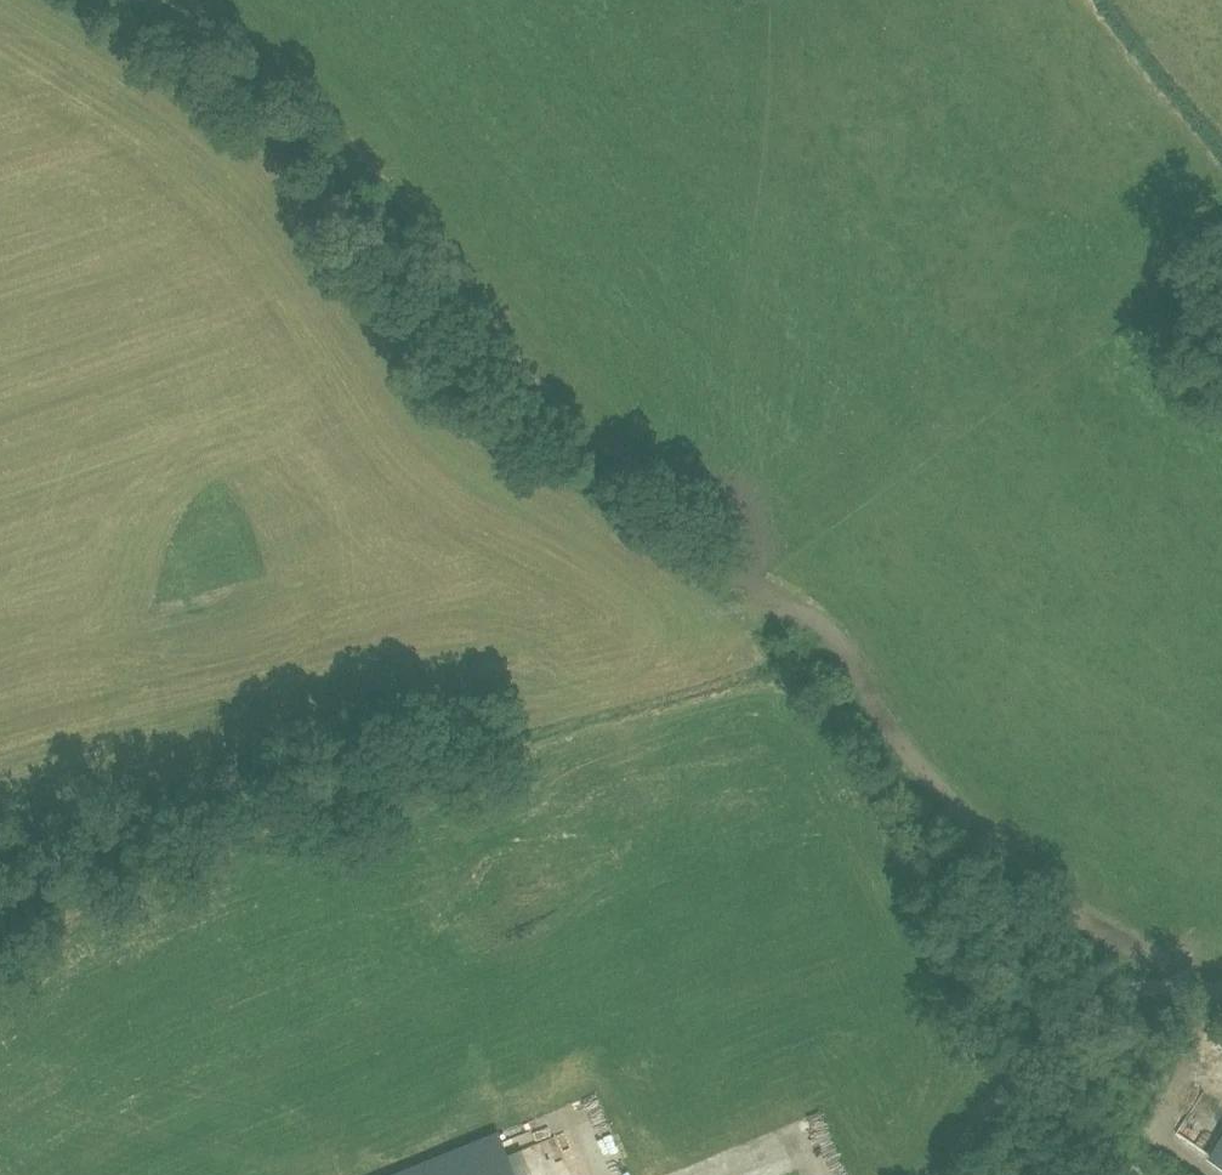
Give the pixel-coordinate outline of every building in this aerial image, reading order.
[(1126,1077),(1116,1083),(1121,1089),(1129,1084),(1126,1077)] [(499,1132),(394,1174),(516,1174),(499,1132)]
